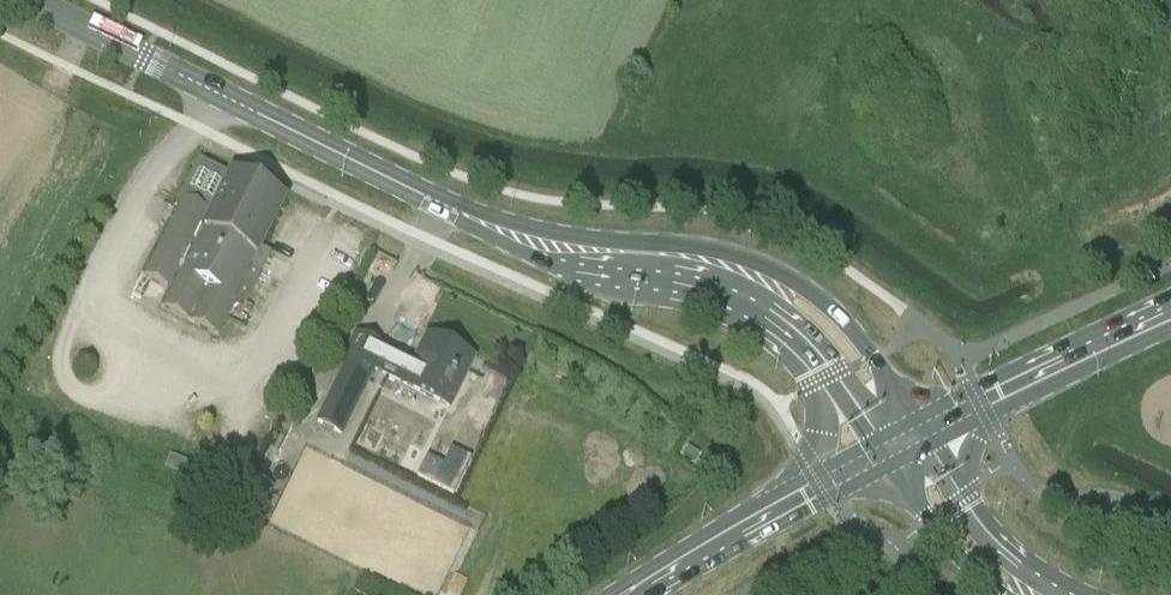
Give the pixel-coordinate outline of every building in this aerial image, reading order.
[(244,306),(251,291),(270,255),(258,249),(283,200),(231,174),(229,179),(196,162),(177,205),(141,277),(169,291),(160,308),(217,337),(235,302),(244,306)] [(449,407),(474,358),(427,335),(410,367),(383,353),(385,349),(353,333),(336,368),(340,370),(313,423),(340,436),(374,370),(449,407)] [(281,486),(293,461),(278,454),(267,479),(281,486)] [(192,466),(168,457),(163,469),(188,478),(192,466)]
